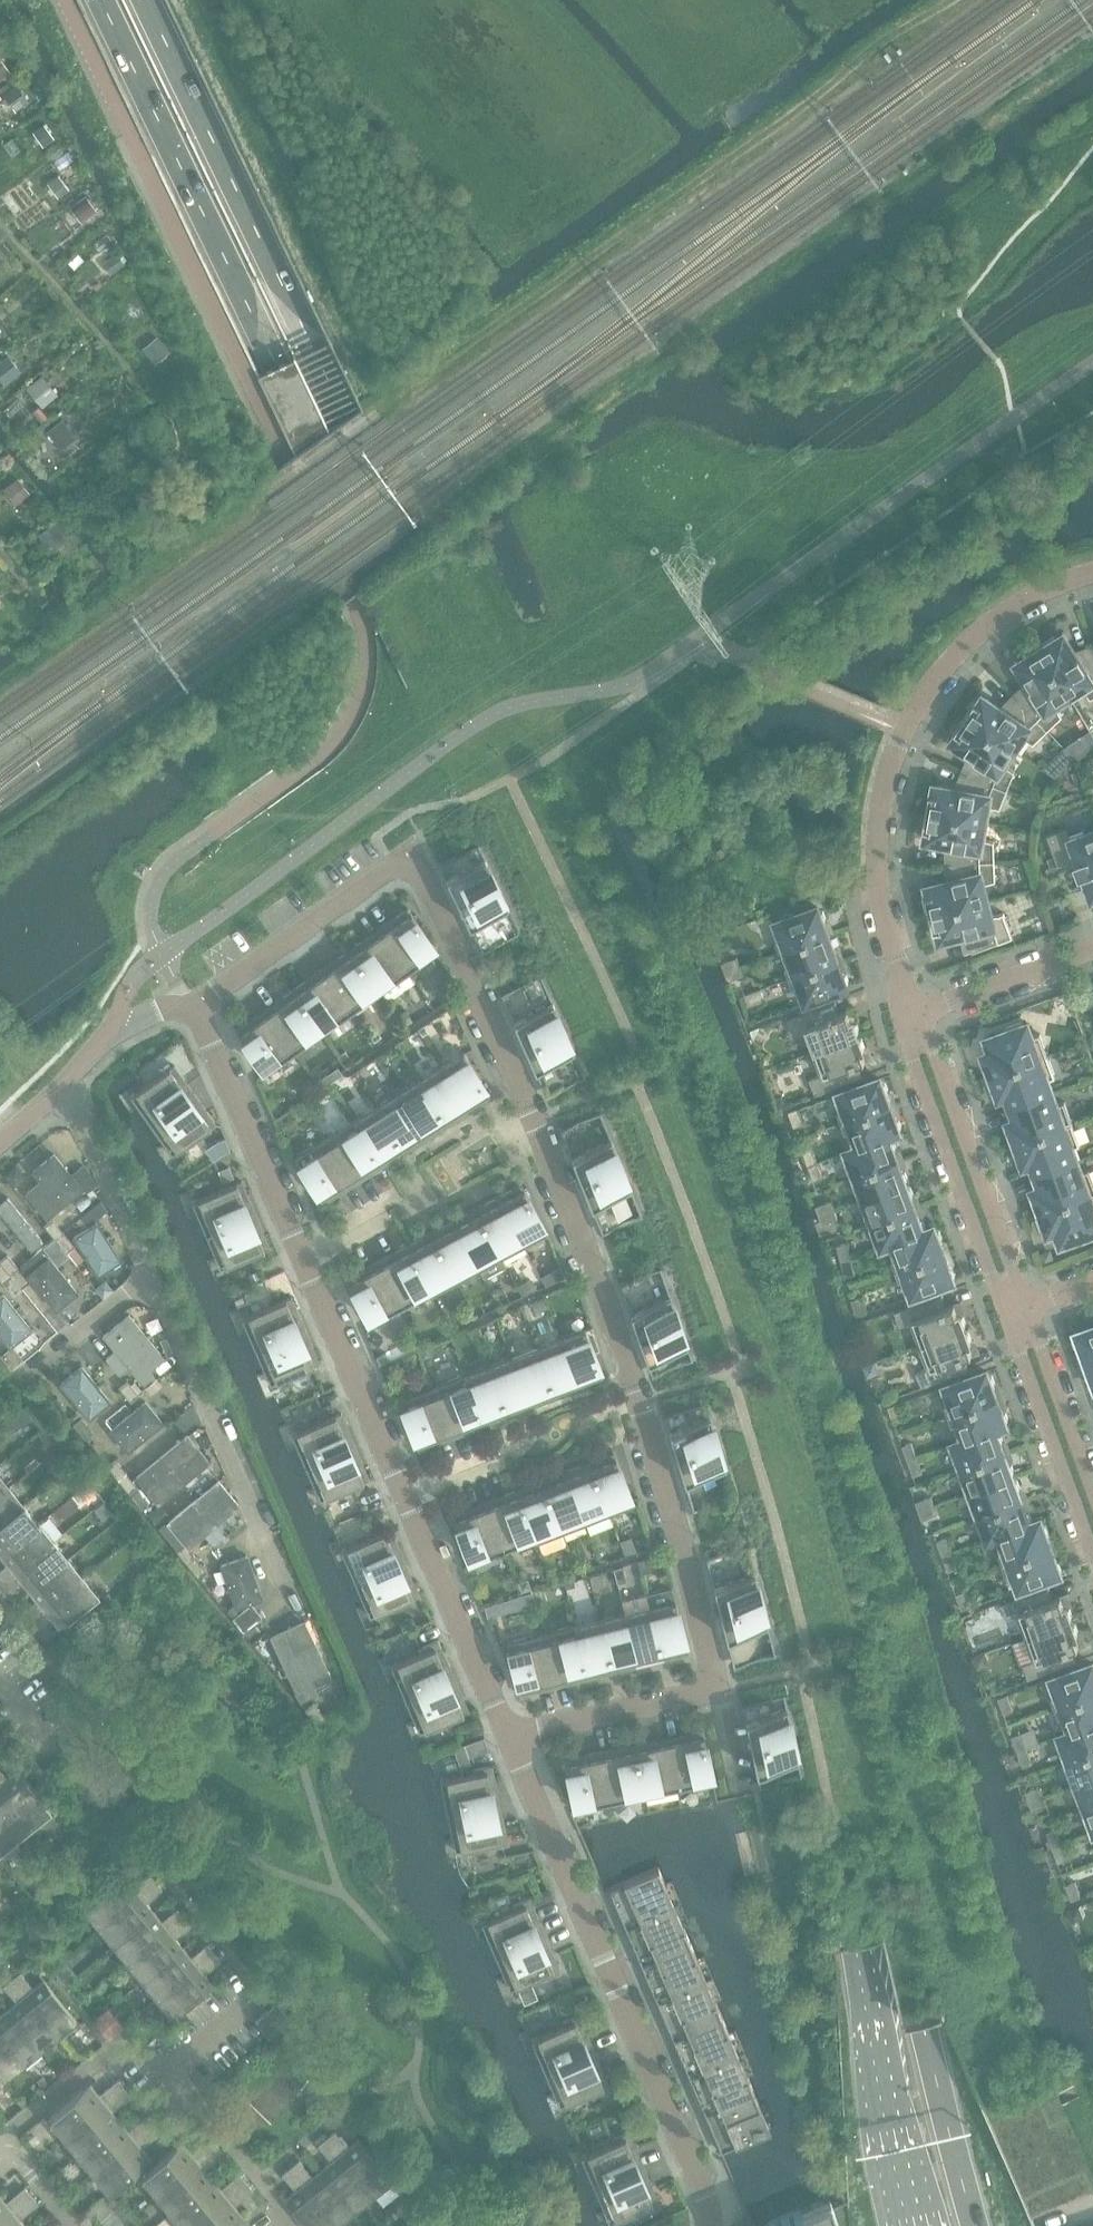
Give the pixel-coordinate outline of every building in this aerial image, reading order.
[(9,73),(0,60),(0,80),(9,73)] [(29,101),(17,85),(5,93),(17,110),(29,101)] [(35,132),(45,146),(56,138),(45,124),(35,132)] [(61,179),(51,186),(59,197),(69,189),(61,179)] [(99,213),(87,197),(72,208),(84,224),(99,213)] [(126,265),(118,254),(107,262),(115,273),(126,265)] [(157,339),(145,350),(156,363),(169,353),(157,339)] [(364,404),(333,339),(332,339),(333,341),(335,346),(336,348),(338,353),(339,355),(342,360),(343,362),(345,366),(346,368),(348,373),(349,375),(352,380),(353,382),(355,387),(356,389),(358,394),(359,396),(362,400),(363,402),(364,405),(350,415),(340,422),(331,428),(331,426),(330,424),(327,419),(326,417),(324,413),(323,411),(321,406),(320,404),(317,399),(316,397),(314,392),(313,390),(311,385),(310,383),(307,378),(306,376),(304,372),(303,370),(301,365),(300,363),(298,358),(297,356),(296,354),(293,355),(294,357),(329,430),(298,452),(260,373),(259,374),(297,452),(298,454),(300,453),(330,432),(333,430),(347,420),(365,406),(364,404)] [(333,341),(332,339),(312,348),(297,356),(298,358),(313,350),(333,341)] [(316,355),(300,363),(301,365),(317,357),(336,348),(335,346),(316,355)] [(339,355),(338,353),(319,362),(303,370),(304,372),(320,364),(339,355)] [(21,373),(9,357),(0,364),(0,377),(5,384),(21,373)] [(294,357),(260,373),(298,452),(329,430),(294,357)] [(322,369),(306,376),(307,378),(323,371),(343,362),(342,360),(322,369)] [(346,368),(345,366),(326,376),(310,383),(311,385),(327,378),(346,368)] [(349,375),(348,373),(329,383),(313,390),(314,392),(330,385),(349,375)] [(43,376),(28,388),(44,408),(59,396),(43,376)] [(353,382),(352,380),(332,389),(316,397),(317,399),(333,391),(353,382)] [(336,396),(320,404),(321,406),(336,399),(356,389),(355,387),(336,396)] [(359,396),(358,394),(339,403),(323,411),(324,413),(340,405),(359,396)] [(342,410),(326,417),(327,419),(343,412),(363,402),(362,400),(342,410)] [(40,407),(33,413),(42,423),(48,417),(40,407)] [(330,424),(331,426),(340,422),(346,418),(350,415),(345,417),(330,424)] [(48,430),(63,450),(77,439),(62,420),(48,430)] [(5,490),(18,505),(30,494),(17,479),(5,490)] [(69,538),(56,521),(40,532),(54,550),(69,538)] [(1078,657),(1064,635),(1056,640),(1054,636),(1039,646),(1070,696),(1084,688),(1091,698),(1092,698),(1092,652),(1078,657)] [(1056,705),(1070,696),(1039,646),(1023,656),(1025,659),(1017,664),(1031,686),(1019,699),(1049,730),(1063,716),(1056,705)] [(1049,730),(1019,699),(1006,711),(984,696),(979,704),(975,702),(965,717),(1014,750),(1024,737),(1034,744),(1049,730)] [(1005,764),(1014,750),(965,717),(955,732),(958,734),(953,742),(975,757),(968,774),(1008,790),(1016,771),(1005,764)] [(1001,808),(1008,790),(968,774),(962,790),(936,785),(934,795),(930,794),(927,812),(985,822),(988,806),(1001,808)] [(983,838),(985,822),(927,812),(924,830),(928,831),(926,840),(952,845),(953,862),(996,861),(995,841),(983,838)] [(1086,835),(1084,831),(1068,837),(1066,829),(1048,836),(1055,857),(1059,866),(1075,860),(1084,884),(1087,883),(1092,898),(1092,832),(1086,835)] [(497,883),(486,860),(479,845),(446,861),(460,889),(453,892),(458,902),(497,883)] [(1055,857),(1048,860),(1052,869),(1059,866),(1055,857)] [(930,914),(988,900),(984,884),(997,881),(996,861),(953,862),(953,880),(928,886),(930,895),(926,896),(930,914)] [(489,950),(522,934),(497,883),(458,902),(462,912),(469,909),(489,950)] [(988,900),(930,914),(935,932),(939,931),(941,940),(967,934),(973,952),(1013,938),(1005,913),(992,916),(988,900)] [(780,952),(828,934),(824,924),(827,919),(824,911),(819,909),(818,907),(796,915),(790,913),(783,916),(780,921),(777,922),(783,938),(776,941),(780,952)] [(412,914),(408,908),(396,917),(399,922),(394,925),(391,921),(379,929),(410,973),(417,983),(443,964),(436,955),(439,952),(412,914)] [(381,993),(410,973),(379,929),(367,938),(370,942),(365,946),(362,941),(350,949),(381,993)] [(789,978),(838,961),(834,950),(836,945),(833,937),(828,935),(828,934),(780,952),(780,953),(787,950),(793,965),(785,968),(789,978)] [(353,1013),(381,993),(350,949),(339,957),(343,962),(337,965),(334,961),(322,969),(353,1013)] [(725,972),(741,966),(738,957),(722,963),(725,972)] [(807,1003),(848,988),(847,987),(849,982),(847,974),(842,971),(838,961),(789,978),(793,989),(801,987),(807,1003)] [(729,981),(744,975),(741,966),(725,972),(729,981)] [(325,1033),(353,1013),(322,969),(310,978),(313,982),(308,986),(305,981),(294,989),(325,1033)] [(564,1028),(554,1005),(541,976),(508,991),(527,1033),(520,1036),(524,1046),(564,1028)] [(296,1054),(325,1033),(294,989),(282,997),(286,1002),(281,1006),(277,1001),(265,1009),(296,1054)] [(764,998),(761,989),(744,995),(748,1004),(764,998)] [(812,1052),(857,1036),(857,1035),(860,1030),(857,1022),(852,1020),(848,1011),(841,1014),(836,1001),(788,1018),(794,1033),(804,1029),(812,1052)] [(267,1074),(296,1054),(265,1009),(253,1018),(257,1023),(252,1026),(248,1021),(236,1030),(267,1074)] [(407,1026),(414,1021),(406,1010),(399,1015),(407,1026)] [(988,1077),(1048,1055),(1040,1034),(1033,1037),(1028,1024),(1024,1025),(1022,1021),(1005,1028),(1006,1031),(983,1040),(988,1053),(984,1054),(987,1061),(983,1063),(988,1077)] [(424,1026),(418,1029),(423,1036),(428,1032),(424,1026)] [(587,1081),(580,1065),(564,1028),(524,1046),(529,1056),(535,1053),(554,1095),(587,1081)] [(379,1033),(373,1038),(376,1042),(382,1037),(379,1033)] [(857,1036),(812,1052),(821,1075),(810,1079),(816,1093),(863,1076),(859,1063),(866,1060),(863,1051),(865,1046),(863,1039),(858,1036),(857,1036)] [(341,1055),(346,1061),(351,1057),(347,1051),(341,1055)] [(489,1093),(464,1053),(464,1052),(441,1066),(470,1112),(483,1103),(480,1098),(489,1093)] [(1008,1109),(1053,1092),(1049,1080),(1056,1077),(1048,1055),(988,1077),(994,1092),(997,1090),(1000,1098),(1004,1096),(1008,1109)] [(178,1081),(183,1078),(175,1065),(170,1068),(131,1096),(151,1126),(195,1095),(187,1083),(182,1086),(178,1081)] [(457,1120),(470,1112),(441,1066),(420,1080),(445,1120),(454,1115),(457,1120)] [(328,1075),(317,1082),(322,1089),(331,1083),(332,1082),(328,1075)] [(263,1078),(259,1080),(261,1085),(265,1091),(270,1087),(263,1078)] [(842,1123),(890,1106),(886,1095),(889,1090),(886,1082),(881,1080),(880,1079),(839,1093),(845,1110),(838,1113),(842,1123)] [(437,1125),(445,1120),(420,1080),(398,1093),(401,1098),(427,1139),(440,1130),(437,1125)] [(1013,1145),(1073,1123),(1065,1102),(1057,1104),(1053,1092),(1008,1109),(1013,1121),(1009,1122),(1012,1129),(1008,1131),(1013,1145)] [(427,1139),(401,1098),(398,1093),(377,1107),(402,1147),(411,1142),(414,1147),(427,1139)] [(199,1110),(204,1107),(195,1095),(151,1126),(172,1155),(212,1127),(211,1127),(216,1124),(207,1112),(203,1115),(199,1110)] [(306,1102),(311,1110),(321,1104),(316,1096),(306,1102)] [(780,1097),(777,1099),(775,1099),(778,1108),(780,1107),(786,1105),(784,1100),(780,1097)] [(848,1151),(900,1132),(900,1131),(902,1126),(899,1119),(894,1116),(890,1106),(842,1123),(846,1135),(853,1132),(859,1146),(847,1150),(848,1151)] [(394,1152),(402,1147),(377,1107),(355,1120),(384,1166),(397,1157),(394,1152)] [(789,1112),(794,1127),(804,1124),(798,1108),(789,1112)] [(573,1142),(607,1129),(601,1114),(567,1127),(573,1142)] [(372,1173),(384,1166),(355,1120),(326,1139),(354,1184),(367,1176),(364,1171),(369,1168),(372,1173)] [(1033,1176),(1078,1160),(1073,1148),(1081,1145),(1073,1123),(1013,1145),(1018,1160),(1022,1158),(1025,1165),(1029,1164),(1033,1176)] [(579,1156),(613,1143),(607,1129),(573,1142),(579,1156)] [(853,1177),(897,1160),(894,1152),(897,1147),(893,1136),(900,1133),(900,1132),(848,1151),(848,1154),(845,1155),(853,1177)] [(226,1139),(216,1143),(221,1155),(232,1151),(226,1139)] [(342,1192),(354,1184),(326,1139),(295,1158),(324,1204),(337,1195),(334,1190),(339,1187),(342,1192)] [(582,1182),(622,1166),(613,1143),(579,1156),(584,1169),(578,1172),(582,1182)] [(808,1165),(817,1162),(812,1147),(803,1150),(808,1165)] [(54,1160),(35,1178),(68,1214),(87,1196),(54,1160)] [(861,1200),(906,1184),(906,1183),(908,1178),(905,1171),(900,1168),(897,1160),(853,1177),(861,1200)] [(1092,1193),(1092,1178),(1090,1169),(1082,1172),(1078,1160),(1033,1176),(1037,1189),(1034,1190),(1036,1197),(1032,1199),(1038,1213),(1092,1193)] [(817,1162),(808,1165),(814,1181),(823,1177),(817,1162)] [(83,1165),(72,1174),(87,1191),(98,1182),(83,1165)] [(643,1219),(637,1204),(622,1166),(582,1182),(586,1192),(592,1190),(609,1232),(643,1219)] [(229,1167),(218,1172),(223,1182),(234,1177),(229,1167)] [(243,1198),(248,1195),(242,1181),(237,1184),(237,1183),(192,1202),(207,1236),(256,1214),(250,1201),(245,1203),(243,1198)] [(870,1224),(915,1208),(912,1200),(914,1195),(911,1187),(906,1184),(861,1200),(870,1224)] [(524,1189),(515,1194),(512,1189),(498,1197),(508,1215),(523,1244),(547,1232),(524,1189)] [(1038,1213),(1043,1227),(1047,1226),(1049,1233),(1053,1232),(1058,1245),(1081,1237),(1082,1241),(1092,1237),(1092,1193),(1038,1213)] [(15,1257),(36,1240),(0,1196),(0,1238),(15,1257)] [(523,1244),(508,1215),(498,1197),(484,1204),(487,1209),(478,1214),(501,1256),(523,1244)] [(819,1216),(835,1210),(832,1201),(816,1207),(819,1216)] [(882,1247),(935,1228),(934,1227),(927,1229),(923,1218),(918,1216),(915,1208),(870,1224),(878,1246),(882,1245),(882,1247)] [(835,1210),(819,1216),(823,1225),(838,1219),(835,1210)] [(478,1214),(470,1218),(467,1213),(453,1221),(479,1268),(484,1278),(506,1266),(501,1256),(478,1214)] [(256,1230),(262,1228),(256,1214),(207,1236),(221,1269),(265,1250),(270,1247),(264,1234),(259,1236),(256,1230)] [(63,1231),(53,1219),(45,1226),(55,1237),(63,1231)] [(456,1280),(479,1268),(453,1221),(440,1228),(442,1233),(434,1238),(456,1280)] [(122,1261),(96,1223),(74,1238),(99,1276),(122,1261)] [(896,1272),(944,1254),(940,1243),(943,1238),(940,1231),(935,1228),(882,1247),(883,1248),(894,1244),(899,1258),(892,1261),(896,1272)] [(55,1237),(66,1251),(74,1245),(63,1231),(55,1237)] [(434,1238),(425,1242),(422,1237),(408,1245),(434,1292),(456,1280),(434,1238)] [(842,1261),(851,1258),(847,1243),(837,1245),(842,1261)] [(74,1245),(66,1251),(69,1255),(76,1264),(84,1257),(74,1245)] [(403,1309),(434,1292),(408,1245),(396,1251),(399,1256),(394,1259),(391,1254),(378,1261),(403,1309)] [(1053,1250),(1044,1253),(1048,1264),(1057,1260),(1053,1250)] [(77,1291),(44,1252),(24,1269),(57,1308),(77,1291)] [(944,1254),(896,1272),(900,1283),(907,1280),(913,1296),(954,1281),(954,1280),(956,1275),(953,1267),(948,1265),(944,1254)] [(8,1255),(1,1260),(11,1273),(18,1267),(8,1255)] [(851,1258),(842,1261),(846,1277),(855,1274),(851,1258)] [(0,1261),(0,1281),(2,1279),(2,1280),(11,1273),(1,1260),(0,1261)] [(371,1326),(403,1309),(378,1261),(365,1268),(368,1273),(362,1276),(359,1271),(346,1278),(371,1326)] [(29,1280),(18,1267),(11,1273),(22,1286),(29,1280)] [(248,1275),(251,1282),(261,1277),(258,1270),(248,1275)] [(680,1324),(672,1300),(662,1270),(627,1282),(642,1325),(635,1328),(639,1338),(680,1324)] [(2,1280),(13,1293),(19,1288),(22,1286),(11,1273),(2,1280)] [(538,1290),(538,1289),(531,1277),(517,1284),(524,1296),(524,1297),(538,1290)] [(102,1298),(111,1292),(104,1283),(95,1290),(102,1298)] [(280,1301),(277,1293),(264,1299),(268,1306),(280,1301)] [(919,1346),(964,1329),(964,1328),(966,1323),(963,1315),(958,1313),(955,1304),(948,1307),(943,1294),(895,1312),(900,1326),(911,1322),(919,1346)] [(238,1307),(246,1303),(244,1297),(235,1300),(238,1307)] [(292,1313),(298,1311),(292,1297),(286,1300),(286,1299),(242,1318),(256,1352),(306,1330),(300,1317),(295,1319),(292,1313)] [(544,1297),(532,1302),(536,1312),(548,1307),(544,1297)] [(856,1316),(866,1313),(862,1297),(852,1300),(856,1316)] [(29,1330),(0,1298),(0,1340),(7,1348),(29,1330)] [(1073,1321),(1087,1360),(1092,1358),(1092,1314),(1073,1321)] [(130,1315),(103,1336),(136,1377),(163,1356),(130,1315)] [(654,1360),(688,1348),(680,1324),(639,1338),(642,1348),(649,1346),(654,1360)] [(603,1374),(586,1331),(585,1329),(561,1339),(580,1389),(595,1383),(592,1378),(603,1374)] [(964,1329),(919,1346),(928,1368),(917,1372),(922,1387),(970,1369),(965,1356),(973,1354),(970,1345),(972,1339),(969,1332),(964,1329)] [(306,1346),(312,1344),(306,1330),(256,1352),(271,1385),(315,1366),(320,1363),(314,1350),(309,1352),(306,1346)] [(418,1337),(410,1341),(414,1351),(423,1347),(418,1337)] [(565,1394),(580,1389),(561,1339),(537,1348),(554,1393),(563,1389),(565,1394)] [(428,1357),(430,1352),(429,1347),(420,1351),(423,1359),(428,1357)] [(545,1396),(554,1393),(537,1348),(513,1357),(533,1407),(547,1402),(545,1396)] [(659,1375),(694,1363),(688,1348),(654,1360),(659,1375)] [(381,1366),(391,1361),(387,1353),(377,1357),(381,1366)] [(518,1413),(533,1407),(513,1357),(489,1366),(507,1411),(516,1407),(518,1413)] [(871,1375),(872,1375),(879,1373),(875,1361),(867,1363),(871,1375)] [(109,1399),(81,1365),(61,1383),(89,1416),(109,1399)] [(498,1414),(507,1411),(489,1366),(481,1369),(466,1375),(485,1425),(500,1420),(498,1414)] [(150,1370),(138,1379),(145,1388),(157,1379),(150,1370)] [(948,1416),(997,1398),(993,1388),(995,1383),(993,1375),(988,1373),(987,1371),(946,1386),(952,1402),(944,1405),(948,1416)] [(472,1430),(485,1425),(466,1375),(433,1388),(453,1438),(467,1433),(464,1427),(470,1425),(472,1430)] [(157,1379),(145,1388),(151,1395),(162,1385),(157,1379)] [(131,1400),(139,1394),(128,1381),(121,1388),(131,1400)] [(439,1443),(453,1438),(433,1388),(400,1401),(419,1451),(433,1445),(431,1440),(437,1438),(439,1443)] [(954,1444),(1007,1425),(1006,1424),(1009,1419),(1006,1411),(1001,1409),(997,1398),(948,1416),(952,1427),(960,1424),(965,1439),(954,1443),(954,1444)] [(144,1401),(109,1430),(127,1452),(162,1422),(144,1401)] [(82,1419),(69,1404),(62,1410),(74,1425),(75,1425),(82,1419)] [(898,1404),(889,1407),(894,1422),(903,1419),(898,1404)] [(719,1444),(707,1405),(672,1415),(681,1445),(674,1447),(677,1457),(719,1444)] [(32,1418),(24,1409),(16,1416),(23,1425),(32,1418)] [(342,1429),(347,1427),(341,1413),(336,1416),(336,1415),(292,1434),(306,1468),(355,1446),(350,1433),(344,1435),(342,1429)] [(93,1431),(83,1418),(82,1419),(75,1425),(85,1438),(93,1431)] [(959,1469),(1004,1453),(1001,1445),(1003,1440),(999,1429),(1007,1426),(1007,1425),(954,1444),(955,1446),(951,1448),(959,1469)] [(198,1447),(186,1434),(135,1477),(146,1490),(198,1447)] [(908,1461),(917,1458),(912,1442),(903,1446),(908,1461)] [(735,1499),(730,1483),(719,1444),(677,1457),(680,1467),(687,1465),(700,1509),(735,1499)] [(356,1462),(361,1460),(355,1446),(306,1468),(320,1501),(364,1482),(370,1479),(364,1466),(358,1468),(356,1462)] [(113,1462),(105,1452),(100,1456),(108,1467),(109,1466),(118,1477),(126,1471),(117,1460),(113,1462)] [(609,1512),(633,1503),(614,1452),(598,1458),(600,1464),(591,1467),(609,1512)] [(968,1493),(1013,1477),(1012,1476),(1015,1471),(1012,1463),(1007,1461),(1004,1453),(959,1469),(968,1493)] [(917,1458),(908,1461),(914,1476),(923,1473),(917,1458)] [(38,1464),(35,1459),(23,1469),(27,1473),(38,1464)] [(566,1471),(585,1521),(590,1534),(613,1524),(609,1512),(591,1467),(582,1471),(580,1465),(566,1471)] [(118,1477),(129,1492),(130,1491),(137,1485),(126,1471),(118,1477)] [(561,1531),(585,1521),(566,1471),(551,1477),(553,1482),(544,1486),(561,1531)] [(11,1486),(0,1473),(0,1495),(11,1486)] [(976,1517),(1021,1501),(1018,1493),(1021,1488),(1018,1480),(1013,1477),(968,1493),(976,1517)] [(544,1486),(535,1489),(533,1484),(518,1489),(538,1540),(542,1552),(566,1543),(561,1531),(544,1486)] [(25,1504),(11,1486),(0,1495),(0,1525),(25,1504)] [(505,1552),(538,1540),(518,1489),(505,1494),(507,1500),(501,1502),(499,1497),(486,1502),(505,1552)] [(188,1541),(223,1511),(207,1492),(172,1522),(188,1541)] [(919,1511),(935,1505),(931,1496),(916,1502),(919,1511)] [(64,1519),(79,1507),(70,1497),(56,1509),(64,1519)] [(989,1539),(1041,1520),(1033,1522),(1029,1511),(1024,1509),(1021,1501),(976,1517),(984,1539),(988,1537),(989,1539)] [(102,1502),(93,1509),(102,1520),(111,1513),(102,1502)] [(471,1565),(505,1552),(486,1502),(472,1507),(474,1513),(468,1515),(466,1509),(452,1515),(471,1565)] [(40,1522),(25,1504),(0,1525),(0,1554),(1,1554),(40,1522)] [(157,1528),(170,1517),(160,1504),(146,1515),(157,1528)] [(935,1505),(919,1511),(923,1520),(938,1514),(935,1505)] [(364,1513),(368,1521),(376,1517),(372,1509),(364,1513)] [(1002,1564),(1051,1547),(1047,1536),(1050,1531),(1047,1523),(1042,1521),(1041,1520),(989,1539),(989,1540),(1001,1536),(1006,1551),(998,1553),(1002,1564)] [(55,1540),(40,1522),(1,1554),(9,1564),(0,1571),(0,1584),(55,1540)] [(392,1545),(397,1543),(391,1529),(386,1531),(341,1550),(356,1583),(405,1562),(399,1549),(394,1551),(392,1545)] [(631,1537),(620,1541),(626,1555),(636,1551),(631,1537)] [(943,1556),(952,1553),(946,1537),(937,1541),(943,1556)] [(69,1558),(55,1540),(0,1584),(0,1587),(6,1594),(22,1580),(30,1590),(69,1558)] [(194,1555),(185,1544),(177,1551),(186,1561),(194,1555)] [(1051,1547),(1002,1564),(1006,1575),(1014,1573),(1020,1589),(1061,1574),(1060,1573),(1063,1567),(1060,1560),(1055,1557),(1051,1547)] [(762,1603),(756,1578),(749,1548),(713,1557),(725,1601),(718,1603),(720,1613),(762,1603)] [(952,1553),(943,1556),(948,1571),(958,1568),(952,1553)] [(251,1554),(223,1564),(238,1606),(266,1596),(251,1554)] [(206,1570),(194,1555),(186,1561),(198,1576),(206,1570)] [(28,1621),(84,1576),(69,1558),(30,1590),(38,1601),(22,1614),(28,1621)] [(650,1558),(640,1561),(643,1574),(653,1572),(650,1558)] [(406,1578),(411,1576),(405,1562),(356,1583),(370,1617),(414,1598),(419,1595),(414,1582),(408,1584),(406,1578)] [(629,1581),(626,1566),(616,1568),(620,1583),(629,1581)] [(600,1573),(590,1576),(593,1587),(603,1584),(600,1573)] [(60,1627),(99,1594),(84,1576),(28,1621),(35,1630),(51,1617),(60,1627)] [(565,1581),(567,1589),(576,1587),(574,1578),(565,1581)] [(520,1583),(524,1592),(532,1589),(529,1580),(520,1583)] [(1026,1638),(1070,1621),(1070,1620),(1073,1615),(1070,1608),(1065,1605),(1061,1596),(1054,1599),(1049,1586),(1001,1604),(1007,1618),(1017,1614),(1026,1638)] [(689,1653),(676,1601),(672,1588),(647,1594),(662,1654),(671,1652),(672,1657),(689,1653)] [(957,1594),(962,1610),(971,1606),(966,1591),(957,1594)] [(652,1656),(662,1654),(647,1594),(622,1600),(625,1613),(638,1666),(654,1662),(652,1656)] [(776,1658),(772,1642),(762,1603),(720,1613),(723,1624),(730,1622),(741,1667),(776,1658)] [(241,1613),(234,1618),(245,1631),(262,1617),(251,1604),(241,1613)] [(496,1614),(494,1604),(486,1606),(488,1616),(496,1614)] [(241,1613),(234,1605),(228,1610),(234,1618),(241,1613)] [(623,1670),(638,1666),(625,1613),(600,1620),(612,1666),(622,1664),(623,1670)] [(414,1619),(401,1624),(404,1631),(417,1626),(414,1619)] [(603,1669),(612,1666),(600,1620),(576,1626),(589,1678),(604,1674),(603,1669)] [(1029,1679),(1077,1661),(1072,1649),(1079,1646),(1076,1637),(1079,1632),(1076,1624),(1071,1622),(1070,1621),(1026,1638),(1034,1661),(1023,1664),(1029,1679)] [(575,1682),(589,1678),(576,1626),(542,1634),(555,1687),(569,1683),(568,1677),(574,1676),(575,1682)] [(286,1631),(270,1639),(301,1703),(316,1696),(312,1687),(330,1678),(312,1642),(295,1651),(286,1631)] [(541,1690),(555,1687),(542,1634),(507,1643),(520,1695),(535,1692),(533,1686),(540,1685),(541,1690)] [(441,1661),(447,1659),(439,1640),(421,1648),(423,1653),(391,1666),(405,1699),(455,1678),(449,1664),(444,1667),(441,1661)] [(977,1669),(979,1668),(985,1666),(981,1654),(974,1656),(973,1657),(977,1669)] [(1092,1694),(1092,1664),(1052,1678),(1058,1695),(1051,1697),(1055,1708),(1092,1694)] [(455,1694),(461,1691),(455,1678),(405,1699),(420,1732),(464,1713),(469,1711),(463,1697),(458,1699),(455,1694)] [(321,1696),(334,1690),(329,1681),(317,1687),(321,1696)] [(1092,1724),(1092,1694),(1055,1708),(1059,1719),(1066,1717),(1071,1731),(1060,1735),(1061,1736),(1092,1724)] [(999,1698),(1004,1713),(1013,1710),(1008,1695),(999,1698)] [(794,1738),(789,1713),(785,1697),(750,1705),(756,1735),(749,1736),(751,1747),(794,1738)] [(325,1716),(315,1703),(307,1710),(317,1722),(325,1716)] [(1092,1751),(1092,1724),(1061,1736),(1061,1738),(1058,1740),(1065,1761),(1092,1751)] [(704,1736),(703,1729),(688,1732),(689,1738),(683,1740),(682,1734),(668,1737),(679,1790),(714,1782),(704,1736)] [(1018,1752),(1027,1748),(1022,1733),(1012,1736),(1018,1752)] [(645,1797),(679,1790),(668,1737),(653,1740),(655,1746),(649,1747),(647,1741),(634,1744),(645,1797)] [(802,1779),(799,1763),(794,1738),(751,1747),(753,1758),(760,1756),(767,1786),(802,1779)] [(611,1804),(645,1797),(634,1744),(620,1747),(621,1753),(615,1754),(614,1748),(600,1751),(611,1804)] [(463,1745),(453,1748),(459,1766),(469,1762),(463,1745)] [(1027,1748),(1018,1752),(1024,1767),(1033,1763),(1027,1748)] [(576,1812),(611,1804),(600,1751),(585,1754),(587,1760),(581,1761),(579,1756),(564,1759),(576,1812)] [(1092,1779),(1092,1751),(1065,1761),(1074,1785),(1092,1779)] [(490,1785),(496,1784),(492,1765),(473,1769),(474,1773),(440,1780),(448,1816),(500,1804),(497,1790),(492,1791),(490,1785)] [(8,1780),(0,1770),(0,1786),(33,1827),(52,1812),(19,1771),(8,1780)] [(1092,1806),(1092,1779),(1074,1785),(1083,1809),(1092,1806)] [(33,1827),(0,1786),(0,1823),(15,1842),(33,1827)] [(1029,1802),(1044,1796),(1041,1787),(1026,1793),(1029,1802)] [(1044,1796),(1029,1802),(1032,1811),(1048,1805),(1044,1796)] [(498,1820),(503,1819),(500,1804),(448,1816),(455,1851),(489,1844),(490,1848),(509,1844),(505,1825),(499,1826),(498,1820)] [(1083,1809),(1091,1831),(1092,1830),(1092,1806),(1083,1809)] [(15,1842),(0,1823),(0,1854),(15,1842)] [(1053,1847),(1062,1844),(1056,1829),(1047,1832),(1053,1847)] [(1053,1847),(1058,1861),(1058,1863),(1068,1859),(1062,1844),(1053,1847)] [(659,1869),(658,1868),(614,1887),(610,1889),(615,1901),(614,1901),(616,1905),(619,1904),(623,1914),(620,1915),(625,1927),(669,1908),(660,1887),(666,1884),(659,1869)] [(101,1926),(157,1881),(150,1872),(134,1885),(125,1875),(85,1907),(101,1926)] [(147,1901),(162,1888),(157,1881),(101,1926),(116,1944),(155,1912),(147,1901)] [(1066,1885),(1072,1900),(1081,1897),(1076,1881),(1066,1885)] [(548,1887),(536,1893),(540,1902),(552,1897),(548,1887)] [(532,1918),(537,1916),(529,1898),(512,1905),(514,1909),(482,1923),(496,1956),(545,1935),(540,1921),(534,1924),(532,1918)] [(684,1928),(679,1930),(669,1908),(625,1927),(630,1939),(633,1938),(638,1948),(635,1949),(641,1964),(691,1943),(684,1928)] [(1080,1908),(1069,1911),(1073,1922),(1083,1918),(1080,1908)] [(130,1962),(186,1917),(179,1909),(163,1921),(155,1912),(116,1944),(130,1962)] [(176,1938),(192,1925),(186,1917),(130,1962),(145,1980),(184,1948),(176,1938)] [(546,1951),(551,1948),(545,1935),(496,1956),(510,1989),(542,1975),(544,1979),(561,1972),(554,1954),(548,1956),(546,1951)] [(692,1961),(697,1959),(691,1943),(641,1964),(648,1980),(651,1978),(655,1989),(652,1990),(657,2002),(701,1983),(692,1961)] [(159,1998),(215,1953),(209,1946),(193,1959),(184,1948),(145,1980),(138,1986),(152,2001),(158,1996),(159,1998)] [(206,1975),(222,1962),(215,1953),(159,1998),(175,2017),(215,1985),(206,1975)] [(45,1980),(34,1989),(21,1972),(13,1979),(58,2035),(77,2020),(45,1980)] [(40,2050),(58,2035),(13,1979),(6,1986),(18,2001),(8,2010),(40,2050)] [(716,2002),(710,2005),(701,1983),(657,2002),(662,2013),(665,2012),(669,2022),(667,2023),(673,2039),(723,2018),(716,2002)] [(585,1989),(573,1994),(577,2003),(588,1997),(585,1989)] [(271,2036),(291,2019),(277,2003),(257,2020),(271,2036)] [(0,2016),(0,2036),(22,2064),(40,2050),(8,2010),(0,2016)] [(582,2035),(587,2032),(579,2014),(562,2022),(564,2026),(531,2039),(546,2073),(595,2051),(589,2038),(584,2040),(582,2035)] [(723,2035),(729,2033),(723,2018),(673,2039),(680,2054),(682,2053),(687,2063),(684,2064),(689,2076),(733,2057),(723,2035)] [(22,2064),(0,2036),(0,2073),(5,2078),(22,2064)] [(596,2067),(601,2065),(595,2051),(546,2073),(560,2106),(592,2092),(593,2096),(611,2089),(603,2071),(598,2073),(596,2067)] [(748,2077),(742,2079),(733,2057),(689,2076),(694,2088),(697,2086),(701,2097),(698,2098),(705,2113),(754,2092),(748,2077)] [(38,2080),(44,2088),(49,2083),(43,2076),(38,2080)] [(67,2136),(126,2088),(119,2079),(100,2095),(92,2085),(52,2117),(67,2136)] [(113,2111),(132,2096),(126,2088),(67,2136),(81,2153),(121,2121),(113,2111)] [(761,2107),(754,2092),(705,2113),(711,2128),(714,2127),(719,2137),(716,2139),(721,2151),(771,2130),(761,2107)] [(96,2171),(155,2123),(148,2115),(129,2131),(121,2121),(81,2153),(96,2171)] [(142,2147),(161,2132),(155,2123),(96,2171),(111,2190),(151,2157),(142,2147)] [(360,2139),(349,2147),(336,2131),(328,2138),(374,2193),(392,2178),(360,2139)] [(631,2151),(637,2149),(629,2131),(612,2138),(613,2142),(581,2156),(595,2189),(645,2168),(639,2154),(634,2157),(631,2151)] [(159,2193),(218,2146),(211,2137),(192,2153),(184,2142),(144,2174),(159,2193)] [(356,2208),(374,2193),(328,2138),(320,2144),(333,2161),(324,2168),(356,2208)] [(225,2153),(220,2148),(218,2146),(159,2193),(173,2211),(214,2179),(206,2169),(225,2153)] [(324,2168),(313,2177),(300,2160),(293,2167),(338,2222),(356,2208),(324,2168)] [(338,2222),(293,2167),(284,2174),(297,2190),(287,2197),(310,2225),(333,2225),(338,2222)] [(645,2184),(651,2181),(645,2168),(595,2189),(610,2222),(642,2209),(643,2213),(661,2205),(653,2187),(648,2189),(645,2184)] [(247,2181),(241,2173),(222,2189),(214,2179),(173,2211),(185,2225),(191,2225),(247,2181)] [(254,2189),(247,2181),(191,2225),(230,2225),(244,2215),(235,2205),(254,2189)] [(32,2196),(25,2187),(6,2203),(0,2195),(0,2222),(32,2196)] [(423,2187),(415,2193),(423,2203),(426,2208),(435,2201),(431,2196),(423,2187)] [(834,2224),(833,2211),(831,2193),(758,2225),(834,2225),(834,2224)] [(39,2203),(32,2196),(0,2222),(0,2225),(25,2225),(19,2219),(39,2203)]
